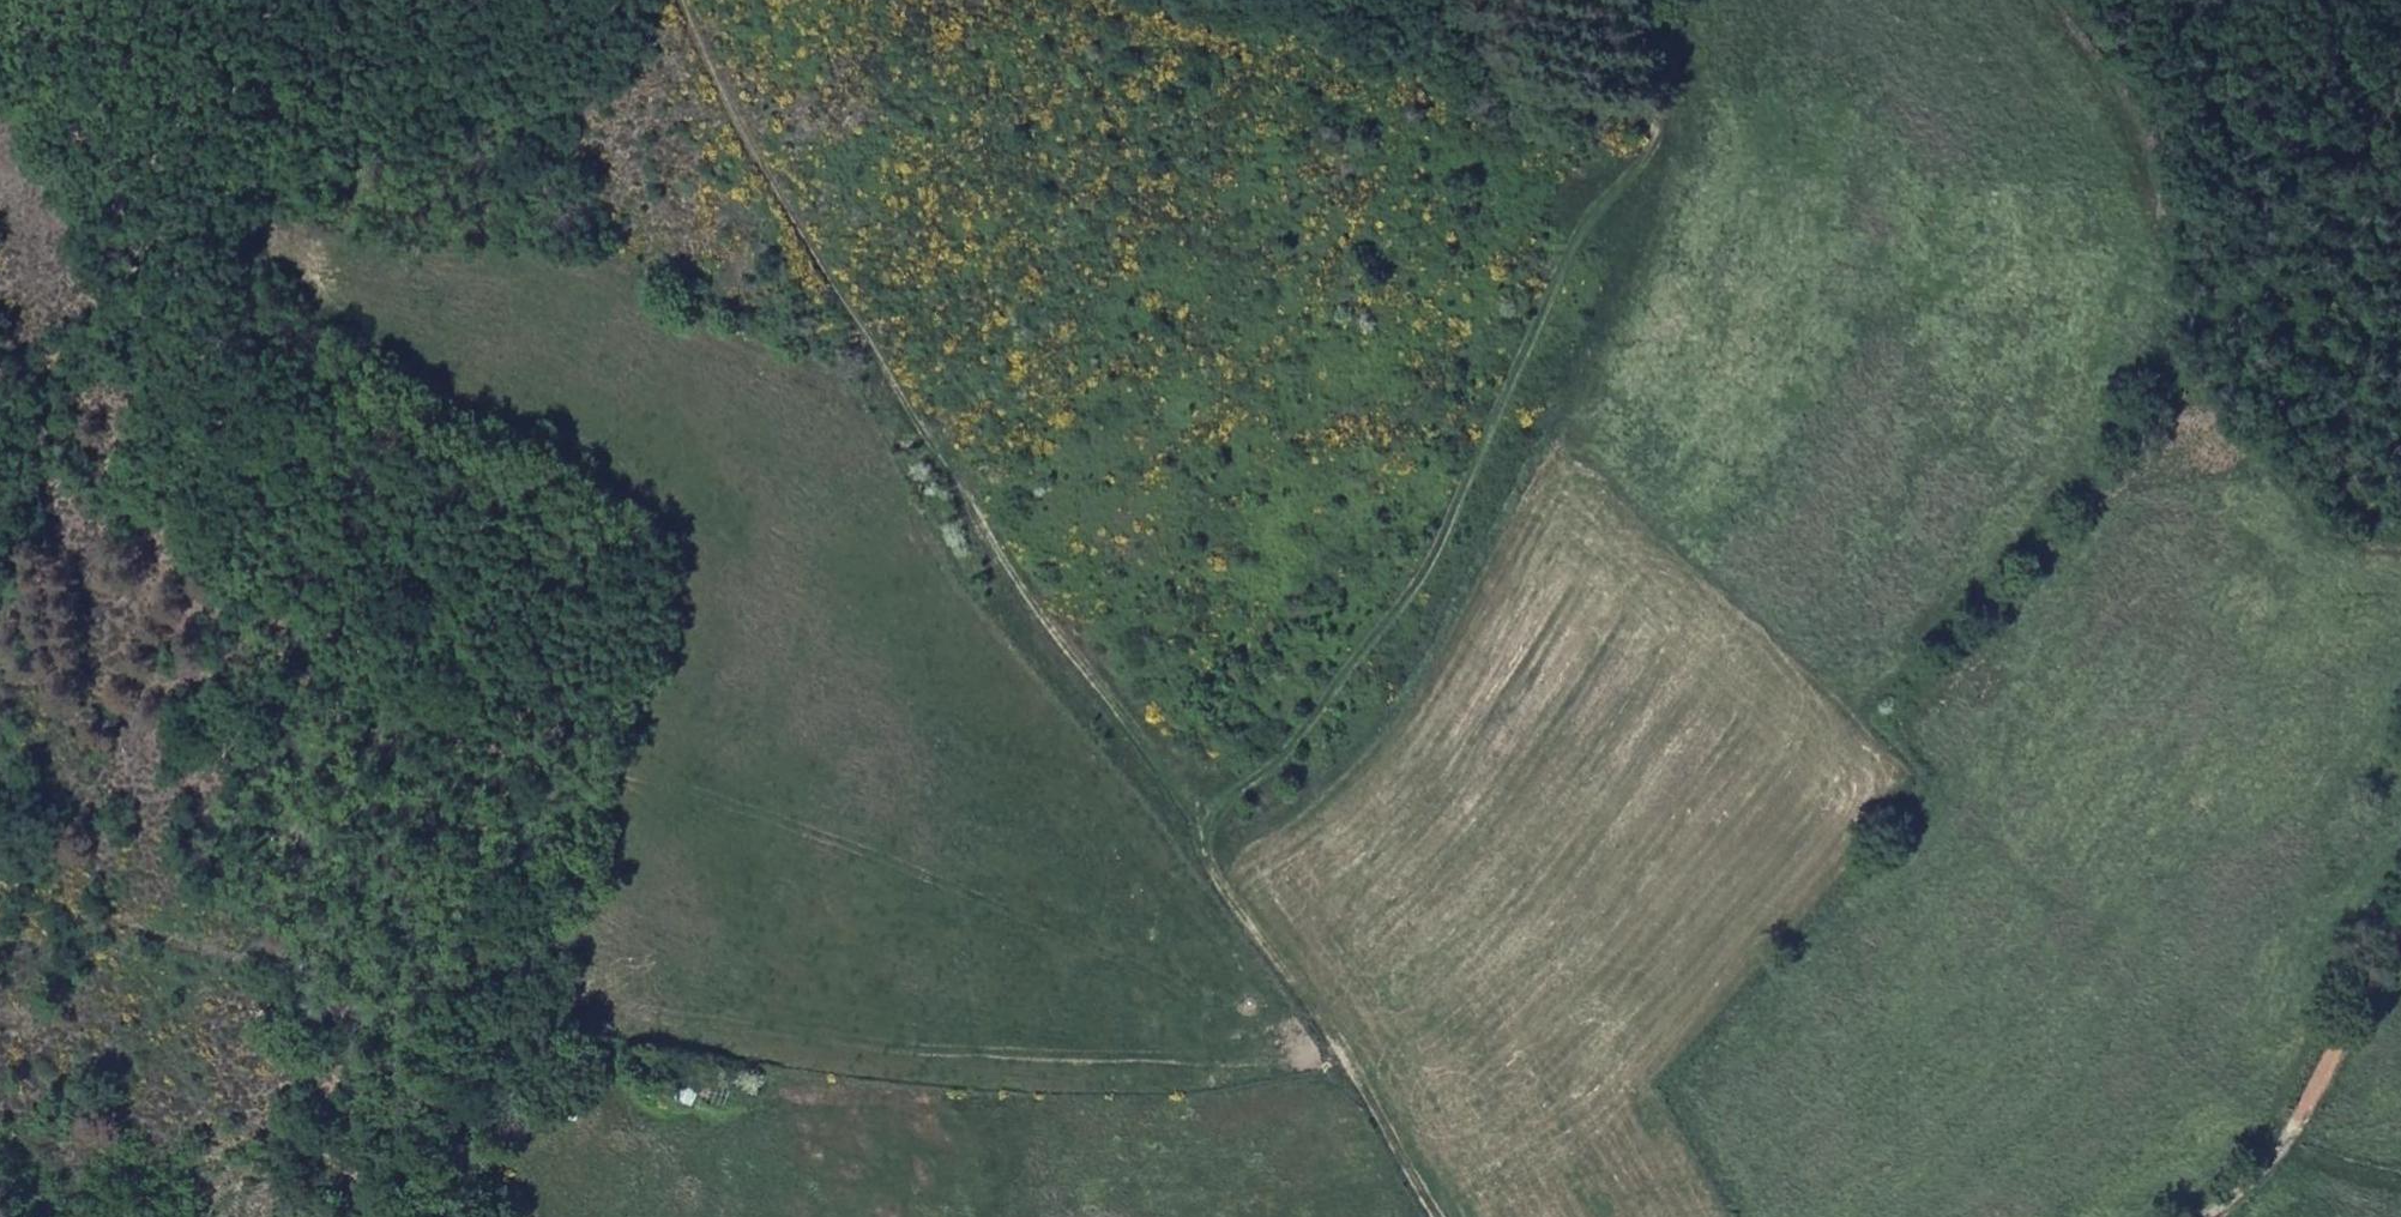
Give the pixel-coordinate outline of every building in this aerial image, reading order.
[(677,1068),(662,1106),(729,1124),(737,1077),(677,1068)]
